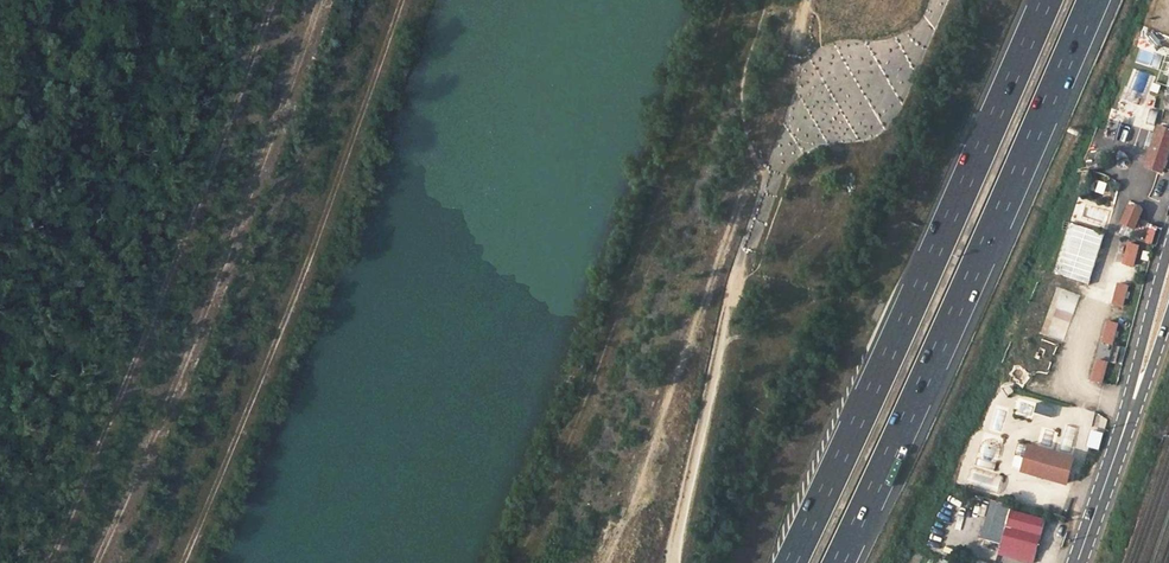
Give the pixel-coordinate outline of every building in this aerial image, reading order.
[(1139,60),(1152,64),(1155,53),(1142,49),(1139,60)] [(1168,88),(1168,56),(1160,85),(1168,88)] [(1141,124),(1153,127),(1157,113),(1145,110),(1141,124)] [(1104,137),(1143,146),(1146,130),(1107,121),(1104,137)] [(1156,133),(1151,147),(1144,167),(1162,173),(1168,152),(1168,130),(1159,126),(1156,133)] [(1077,218),(1106,229),(1112,213),(1083,202),(1077,218)] [(1143,211),(1131,205),(1123,223),(1136,228),(1143,211)] [(1089,285),(1106,233),(1075,223),(1058,275),(1089,285)] [(1147,242),(1153,244),(1158,230),(1153,228),(1147,242)] [(1139,246),(1130,244),(1125,264),(1134,266),(1139,246)] [(1128,286),(1120,284),(1114,304),(1123,306),(1128,286)] [(1061,289),(1045,334),(1063,340),(1080,295),(1061,289)] [(1118,324),(1110,321),(1104,342),(1113,344),(1118,324)] [(1116,346),(1111,360),(1117,362),(1122,348),(1116,346)] [(1108,362),(1099,360),(1093,380),(1102,382),(1108,362)] [(1018,412),(1030,417),(1034,408),(1022,403),(1018,412)] [(1100,449),(1107,418),(1095,415),(1095,412),(1071,407),(1067,426),(1076,428),(1071,448),(1088,452),(1089,447),(1100,449)] [(1075,460),(1031,446),(1023,472),(1067,485),(1075,460)] [(971,482),(1001,490),(1005,477),(974,469),(971,482)] [(1028,562),(1034,562),(1037,552),(1046,520),(1011,511),(999,555),(1028,562)] [(989,529),(1000,532),(1004,516),(993,513),(989,529)] [(977,533),(975,540),(987,545),(990,537),(977,533)]
